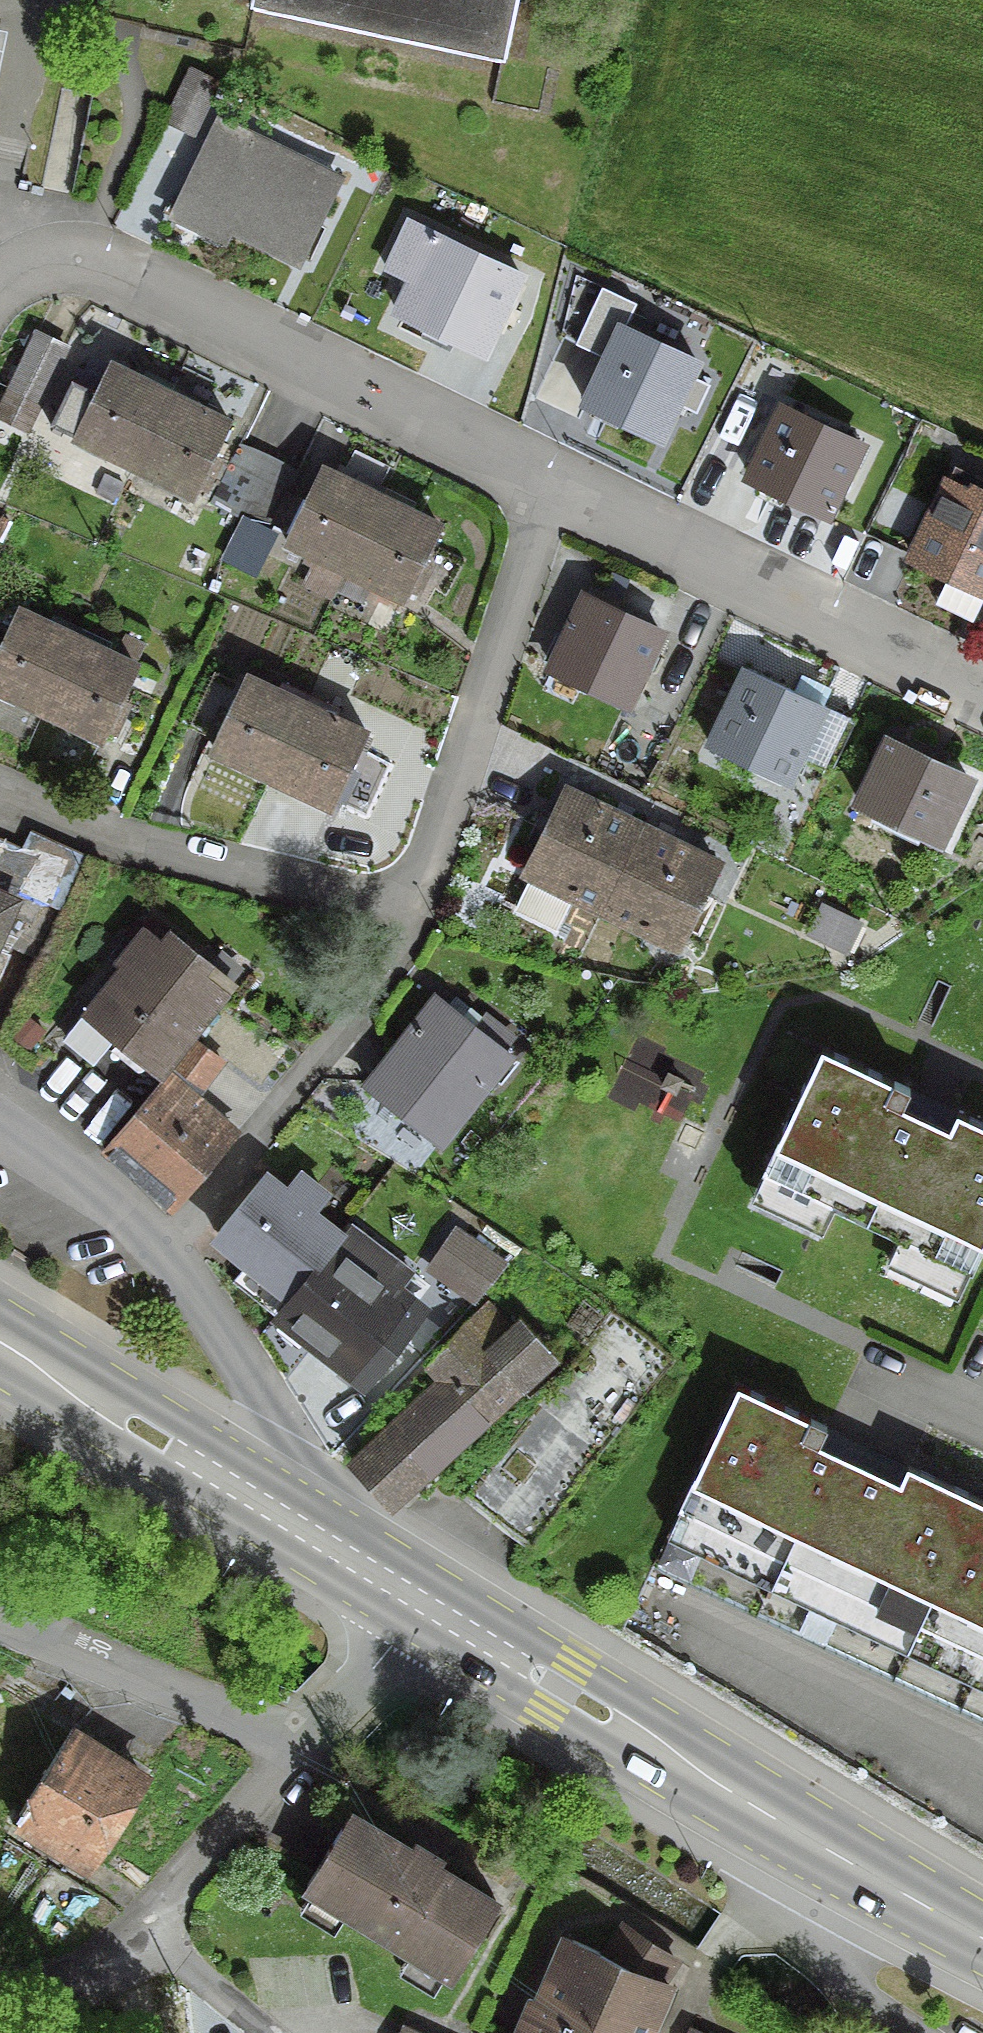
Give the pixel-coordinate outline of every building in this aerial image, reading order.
[(248,7),(500,60),(513,0),(250,0),(248,7)] [(214,82),(187,69),(160,123),(187,136),(214,82)] [(293,261),(333,180),(215,123),(176,204),(178,206),(181,201),(227,223),(225,228),(293,261)] [(412,282),(396,315),(475,352),(512,276),(404,225),(383,269),(412,282)] [(616,329),(581,404),(656,439),(691,364),(616,329)] [(34,402),(60,348),(33,335),(7,389),(34,402)] [(164,396),(106,367),(71,436),(130,465),(164,396)] [(189,494),(223,425),(164,396),(130,465),(189,494)] [(781,409),(747,482),(819,516),(854,443),(781,409)] [(233,449),(207,504),(265,532),(291,478),(233,449)] [(375,499),(317,471),(283,540),(317,557),(302,586),(328,598),(342,569),(341,569),(375,499)] [(968,490),(965,496),(943,485),(910,554),(932,564),(930,569),(982,595),(982,498),(968,490)] [(434,528),(375,499),(341,569),(342,569),(400,598),(434,528)] [(547,670),(620,705),(655,632),(582,598),(547,670)] [(0,640),(0,691),(39,710),(72,640),(13,612),(0,640)] [(39,710),(98,738),(131,668),(72,640),(39,710)] [(268,777),(300,707),(241,679),(238,686),(209,672),(183,726),(213,740),(208,749),(268,777)] [(794,755),(828,770),(850,723),(743,673),(709,747),(782,781),(794,755)] [(268,777),(327,805),(360,735),(300,707),(268,777)] [(932,842),(963,778),(885,741),(855,805),(932,842)] [(598,909),(637,830),(560,792),(521,871),(598,909)] [(713,867),(637,830),(598,909),(674,946),(713,867)] [(4,909),(20,916),(5,946),(32,959),(79,857),(25,833),(17,851),(0,843),(0,916),(4,909)] [(819,908),(806,935),(840,952),(854,925),(819,908)] [(129,944),(121,937),(105,955),(119,967),(61,1038),(89,1062),(110,1036),(157,1074),(186,1038),(219,996),(195,976),(203,965),(165,934),(156,944),(140,931),(129,944)] [(504,1056),(432,1000),(364,1087),(435,1143),(504,1056)] [(99,1151),(167,1209),(231,1135),(177,1089),(187,1077),(196,1085),(216,1062),(186,1038),(157,1074),(161,1078),(99,1151)] [(816,1049),(758,1172),(966,1272),(982,1237),(982,1127),(952,1113),(932,1156),(869,1126),(881,1101),(897,1109),(905,1091),(816,1049)] [(327,1244),(328,1245),(334,1238),(305,1214),(318,1197),(294,1178),(281,1196),(259,1179),(214,1236),(245,1261),(228,1283),(269,1316),(273,1312),(274,1313),(327,1244)] [(332,1248),(328,1245),(327,1244),(274,1313),(360,1379),(414,1310),(392,1293),(406,1275),(347,1229),(332,1248)] [(499,1269),(455,1238),(433,1268),(474,1297),(499,1269)] [(352,1463),(353,1464),(388,1503),(537,1367),(481,1306),(459,1326),(427,1364),(443,1381),(352,1463)] [(607,1313),(461,1496),(523,1545),(668,1362),(607,1313)] [(651,1565),(891,1680),(976,1501),(902,1466),(882,1509),(786,1463),(798,1439),(814,1446),(822,1429),(736,1388),(651,1565)] [(982,1722),(982,1504),(976,1501),(891,1680),(982,1722)] [(93,1865),(144,1787),(72,1741),(22,1820),(93,1865)] [(346,1814),(303,1884),(449,1973),(492,1902),(431,1866),(435,1859),(411,1844),(407,1851),(346,1814)] [(663,1984),(655,1981),(669,1960),(621,1928),(602,1957),(568,1942),(531,2028),(520,2023),(515,2032),(641,2032),(663,1984)] [(693,2010),(683,2032),(746,2032),(693,2010)]
